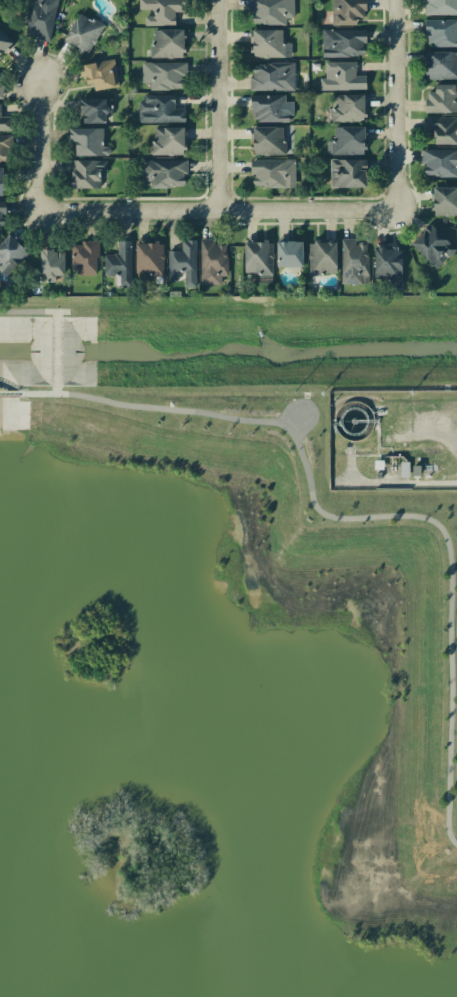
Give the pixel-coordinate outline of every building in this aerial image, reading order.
[(36,1),(29,0),(24,36),(50,40),(57,0),(36,0),(36,1)] [(175,26),(175,12),(183,12),(183,0),(138,0),(138,10),(153,10),(153,16),(145,16),(145,25),(175,26)] [(250,25),(285,24),(285,18),(293,18),(293,0),(250,0),(250,25)] [(356,17),(366,17),(366,0),(331,0),(332,26),(356,25),(356,17)] [(456,15),(456,0),(424,0),(424,14),(456,15)] [(64,41),(89,54),(104,24),(92,18),(91,20),(78,13),(64,41)] [(425,20),(426,47),(456,47),(456,19),(425,20)] [(151,30),(152,58),(184,58),(183,29),(151,30)] [(290,57),(290,43),(282,43),(282,29),(251,30),(251,58),(290,57)] [(322,57),(364,56),(363,43),(366,43),(366,29),(321,30),(322,57)] [(13,44),(0,30),(0,55),(13,44)] [(456,80),(456,67),(456,52),(426,52),(427,80),(456,80)] [(117,88),(115,61),(82,63),(84,84),(93,84),(94,90),(117,88)] [(355,62),(325,61),(324,78),(319,78),(319,89),(366,90),(366,76),(355,75),(355,62)] [(150,90),(181,90),(181,75),(186,76),(187,63),(141,62),(141,83),(150,84),(150,90)] [(249,91),(294,90),(294,63),(252,63),(252,76),(249,76),(249,91)] [(365,95),(332,94),(332,121),(365,122),(365,95)] [(174,95),(139,95),(140,123),(185,122),(185,108),(174,108),(174,95)] [(291,122),(291,102),(285,102),(285,95),(251,95),(251,122),(291,122)] [(110,99),(81,99),(81,124),(105,123),(105,114),(110,114),(110,99)] [(10,131),(10,117),(0,117),(0,104),(0,131),(10,131)] [(456,145),(456,118),(424,117),(424,131),(435,131),(434,144),(456,145)] [(253,126),(252,154),(292,156),(293,127),(253,126)] [(152,128),(152,155),(186,155),(185,127),(152,128)] [(365,127),(334,127),(333,141),(326,140),(326,155),(364,155),(365,127)] [(75,156),(109,156),(109,146),(103,146),(103,128),(69,128),(69,142),(75,142),(75,156)] [(0,135),(0,163),(9,163),(8,135),(0,135)] [(421,150),(421,163),(424,163),(424,177),(456,176),(456,149),(421,150)] [(253,188),(295,187),(294,159),(250,160),(250,174),(253,174),(253,188)] [(366,188),(366,160),(330,159),(330,187),(366,188)] [(70,188),(100,188),(100,171),(106,171),(106,160),(70,160),(70,188)] [(150,187),(185,187),(185,160),(141,161),(141,181),(150,181),(150,187)] [(432,188),(433,216),(456,215),(456,187),(432,188)] [(448,257),(456,249),(429,224),(410,244),(434,267),(445,255),(448,257)] [(29,253),(9,234),(0,243),(0,269),(7,276),(29,253)] [(227,277),(227,244),(214,244),(214,240),(200,239),(200,285),(220,285),(221,277),(227,277)] [(340,239),(341,284),(368,284),(368,243),(355,243),(354,239),(340,239)] [(167,251),(168,282),(177,282),(177,272),(183,272),(184,288),(196,288),(196,240),(181,240),(181,251),(167,251)] [(72,276),(98,275),(97,241),(80,241),(81,245),(71,245),(72,276)] [(130,241),(117,241),(117,254),(104,254),(104,275),(114,275),(114,285),(131,285),(130,241)] [(135,276),(163,276),(164,242),(136,241),(135,276)] [(302,267),(302,241),(276,242),(277,267),(302,267)] [(308,274),(336,275),(336,242),(308,241),(308,274)] [(244,242),(244,274),(272,274),(273,242),(244,242)] [(374,278),(390,278),(389,288),(401,289),(402,248),(374,248),(374,278)] [(40,282),(55,282),(55,275),(64,275),(64,251),(40,251),(40,282)]
